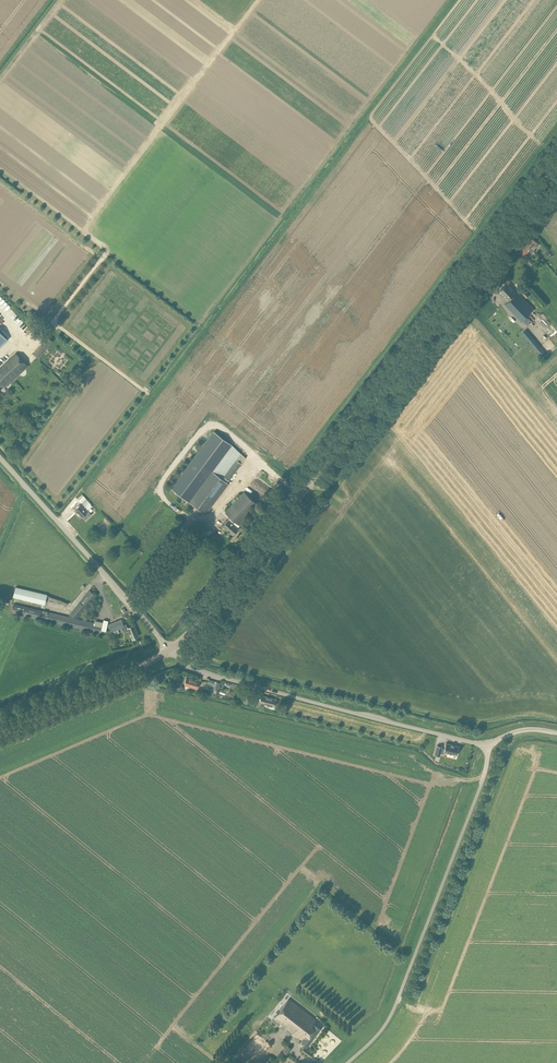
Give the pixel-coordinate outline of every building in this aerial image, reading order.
[(533,237),(527,244),(531,248),(533,250),(537,246),(539,244),(537,242),(533,237)] [(527,244),(520,250),(525,254),(527,256),(528,257),(529,255),(530,254),(531,255),(534,252),(533,250),(531,248),(527,244)] [(521,321),(528,314),(534,309),(518,292),(517,293),(507,283),(499,290),(509,301),(505,304),(521,321)] [(523,288),(520,291),(527,298),(530,295),(523,288)] [(541,355),(545,352),(526,329),(522,333),(541,355)] [(46,338),(33,353),(39,358),(51,343),(46,338)] [(4,385),(6,386),(28,365),(16,353),(0,367),(0,388),(4,385)] [(171,488),(189,502),(205,514),(228,484),(227,483),(245,458),(235,448),(232,445),(214,431),(171,488)] [(228,520),(223,525),(232,534),(238,528),(237,528),(240,524),(240,525),(259,505),(244,491),(225,512),(231,517),(228,520)] [(76,509),(82,516),(85,519),(91,514),(85,506),(83,504),(87,500),(82,494),(77,498),(79,500),(81,502),(79,505),(80,506),(76,509)] [(16,587),(13,597),(44,604),(47,594),(16,587)] [(89,590),(71,613),(70,615),(78,618),(95,595),(89,590)] [(12,612),(103,634),(105,634),(108,620),(104,620),(103,623),(95,621),(94,622),(40,609),(40,610),(14,604),(12,612)] [(110,629),(107,631),(108,633),(111,632),(113,631),(115,634),(119,633),(118,629),(124,627),(126,631),(128,630),(132,639),(138,636),(134,625),(127,627),(126,624),(123,625),(121,619),(114,622),(108,624),(110,629)] [(186,678),(185,684),(190,686),(189,688),(193,689),(194,687),(197,688),(199,682),(186,678)] [(274,709),(276,699),(262,695),(260,702),(269,705),(268,707),(274,709)] [(459,746),(446,743),(444,749),(441,748),(442,746),(437,745),(434,755),(439,756),(440,752),(443,753),(444,751),(447,752),(447,753),(452,754),(452,753),(457,755),(459,746)] [(308,1046),(320,1028),(313,1023),(316,1019),(288,997),(273,1018),(301,1039),(303,1037),(304,1038),(301,1041),(306,1044),(304,1047),(302,1051),(310,1057),(313,1053),(306,1048),(308,1046)] [(259,1020),(268,1009),(258,1001),(249,1012),(259,1020)] [(270,1045),(257,1034),(243,1050),(257,1061),(270,1045)]
